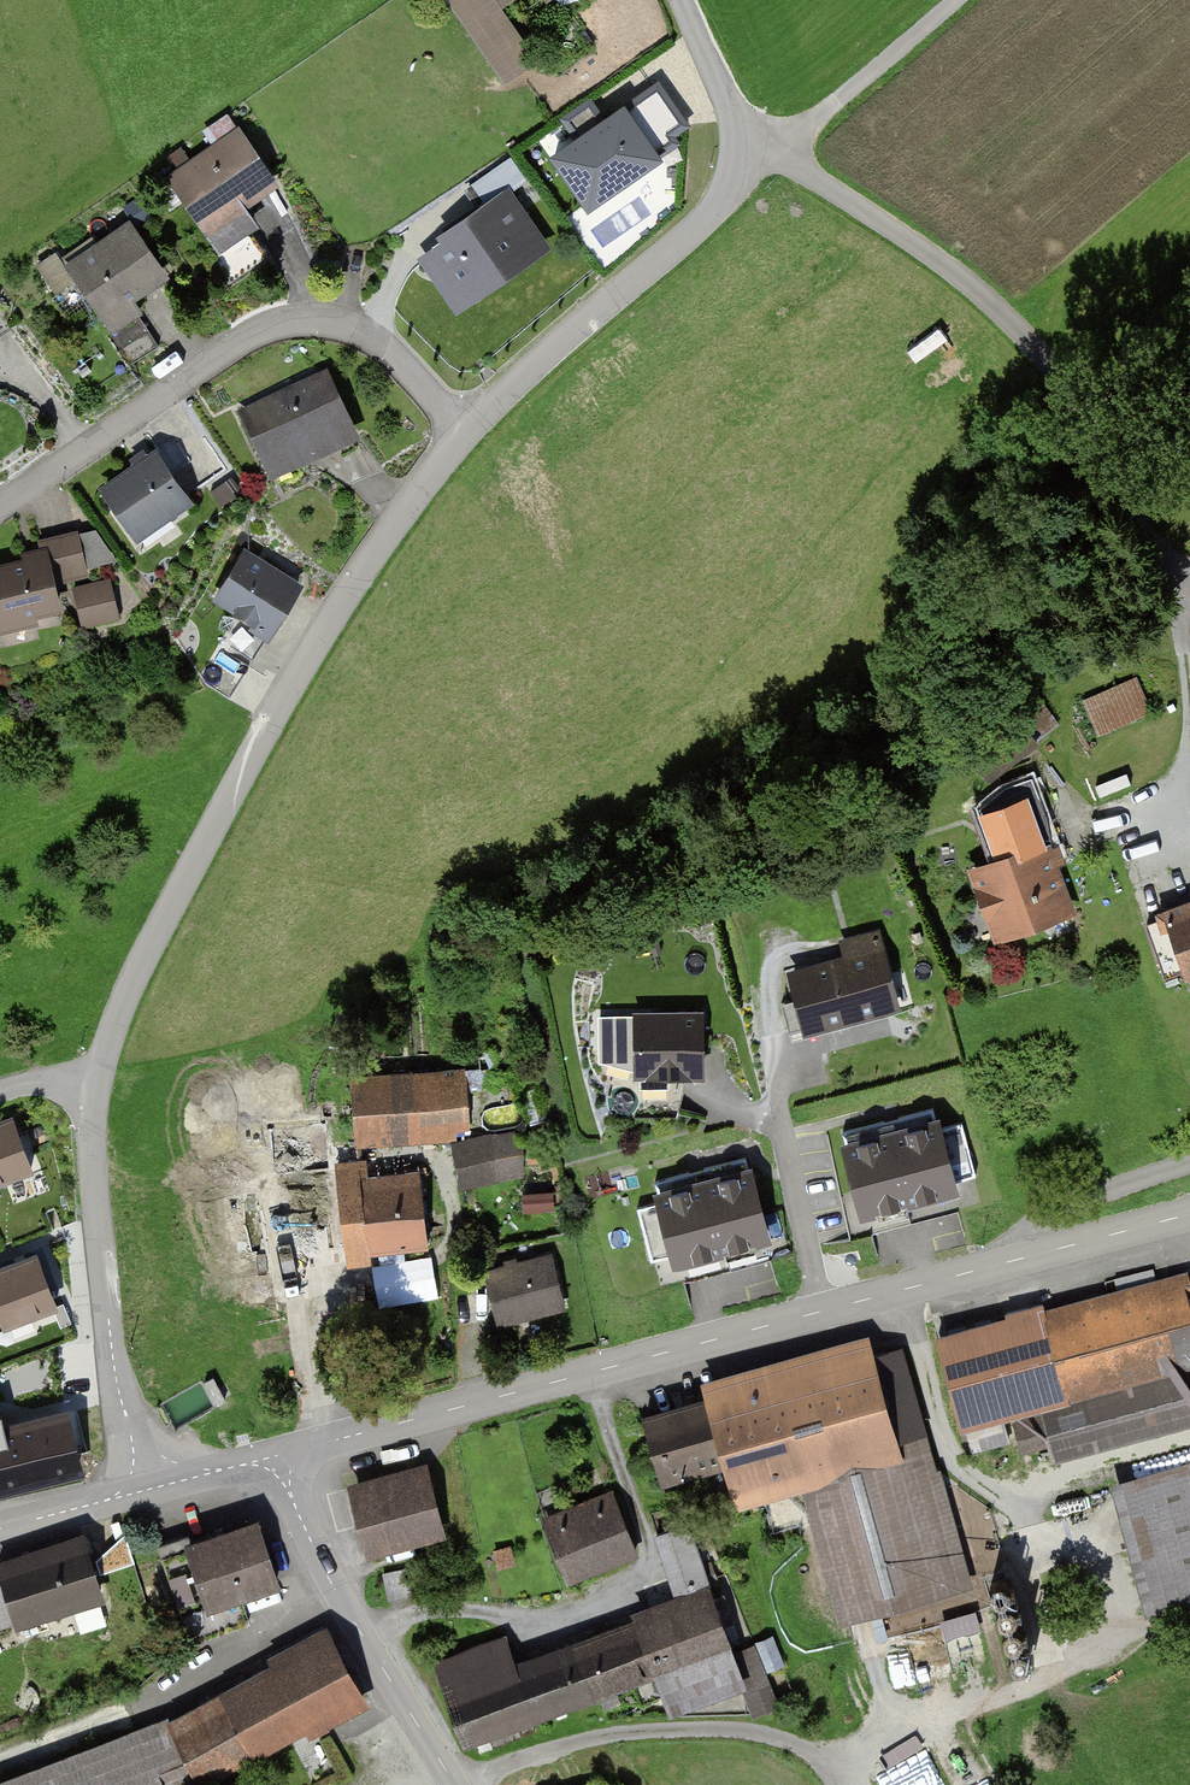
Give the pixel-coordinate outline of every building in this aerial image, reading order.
[(443,0),(505,88),(537,65),(492,0),(444,0),(443,0)] [(631,88),(563,140),(600,189),(689,122),(660,84),(639,99),(631,88)] [(237,120),(166,173),(208,231),(280,178),(237,120)] [(516,192),(422,253),(461,313),(555,251),(516,192)] [(129,211),(65,256),(108,318),(172,273),(129,211)] [(53,246),(34,260),(54,287),(72,273),(53,246)] [(136,313),(109,332),(130,362),(157,343),(136,313)] [(327,362),(238,406),(269,470),(359,426),(327,362)] [(157,441),(98,484),(133,532),(192,490),(157,441)] [(225,477),(210,487),(222,505),(237,495),(225,477)] [(302,577),(243,541),(218,581),(277,617),(302,577)] [(0,555),(0,624),(62,610),(47,544),(0,555)] [(75,582),(81,623),(120,618),(115,576),(75,582)] [(1143,676),(1086,691),(1097,729),(1154,714),(1143,676)] [(989,775),(1064,726),(1047,701),(972,750),(989,775)] [(1076,924),(1048,847),(967,877),(995,954),(1076,924)] [(1147,924),(1165,974),(1182,968),(1183,973),(1189,971),(1189,908),(1147,924)] [(888,939),(791,969),(809,1030),(907,1000),(888,939)] [(698,1004),(623,1011),(630,1077),(704,1070),(698,1004)] [(470,1071),(355,1078),(359,1137),(474,1130),(470,1071)] [(954,1103),(846,1129),(872,1234),(980,1207),(954,1103)] [(0,1123),(0,1180),(30,1168),(11,1119),(0,1123)] [(525,1130),(455,1134),(458,1182),(528,1178),(525,1130)] [(635,1174),(658,1276),(779,1248),(755,1146),(635,1174)] [(370,1165),(225,1185),(238,1278),(383,1258),(370,1165)] [(417,1170),(380,1174),(389,1246),(426,1241),(417,1170)] [(0,1268),(0,1309),(6,1323),(55,1303),(35,1254),(0,1268)] [(556,1254),(488,1271),(500,1321),(568,1304),(556,1254)] [(1061,1303),(1085,1388),(1189,1358),(1189,1266),(1061,1303)] [(1061,1303),(942,1338),(967,1422),(1082,1388),(1061,1303)] [(720,1391),(649,1411),(668,1479),(733,1461),(746,1504),(811,1486),(849,1618),(985,1580),(916,1340),(888,1348),(882,1327),(715,1375),(720,1391)] [(1040,1406),(1055,1460),(1189,1423),(1189,1366),(1040,1406)] [(0,1429),(0,1486),(78,1467),(65,1413),(0,1429)] [(1116,1485),(1156,1605),(1189,1594),(1189,1461),(1116,1485)] [(438,1463),(356,1485),(373,1548),(455,1526),(438,1463)] [(614,1487),(544,1516),(570,1578),(640,1549),(614,1487)] [(267,1526),(265,1520),(191,1545),(187,1535),(159,1545),(182,1615),(216,1604),(218,1612),(288,1589),(267,1526)] [(0,1577),(0,1625),(23,1619),(25,1624),(110,1600),(91,1530),(7,1553),(13,1573),(0,1577)] [(721,1583),(643,1610),(677,1709),(755,1681),(721,1583)] [(963,1686),(999,1678),(984,1613),(948,1621),(963,1686)] [(636,1622),(530,1660),(550,1716),(656,1678),(636,1622)] [(330,1628),(177,1715),(214,1780),(367,1694),(330,1628)] [(518,1643),(440,1670),(464,1743),(543,1716),(518,1643)] [(0,1783),(0,1784),(189,1784),(167,1724),(0,1783)] [(883,1784),(948,1784),(934,1755),(881,1780),(883,1784)]
